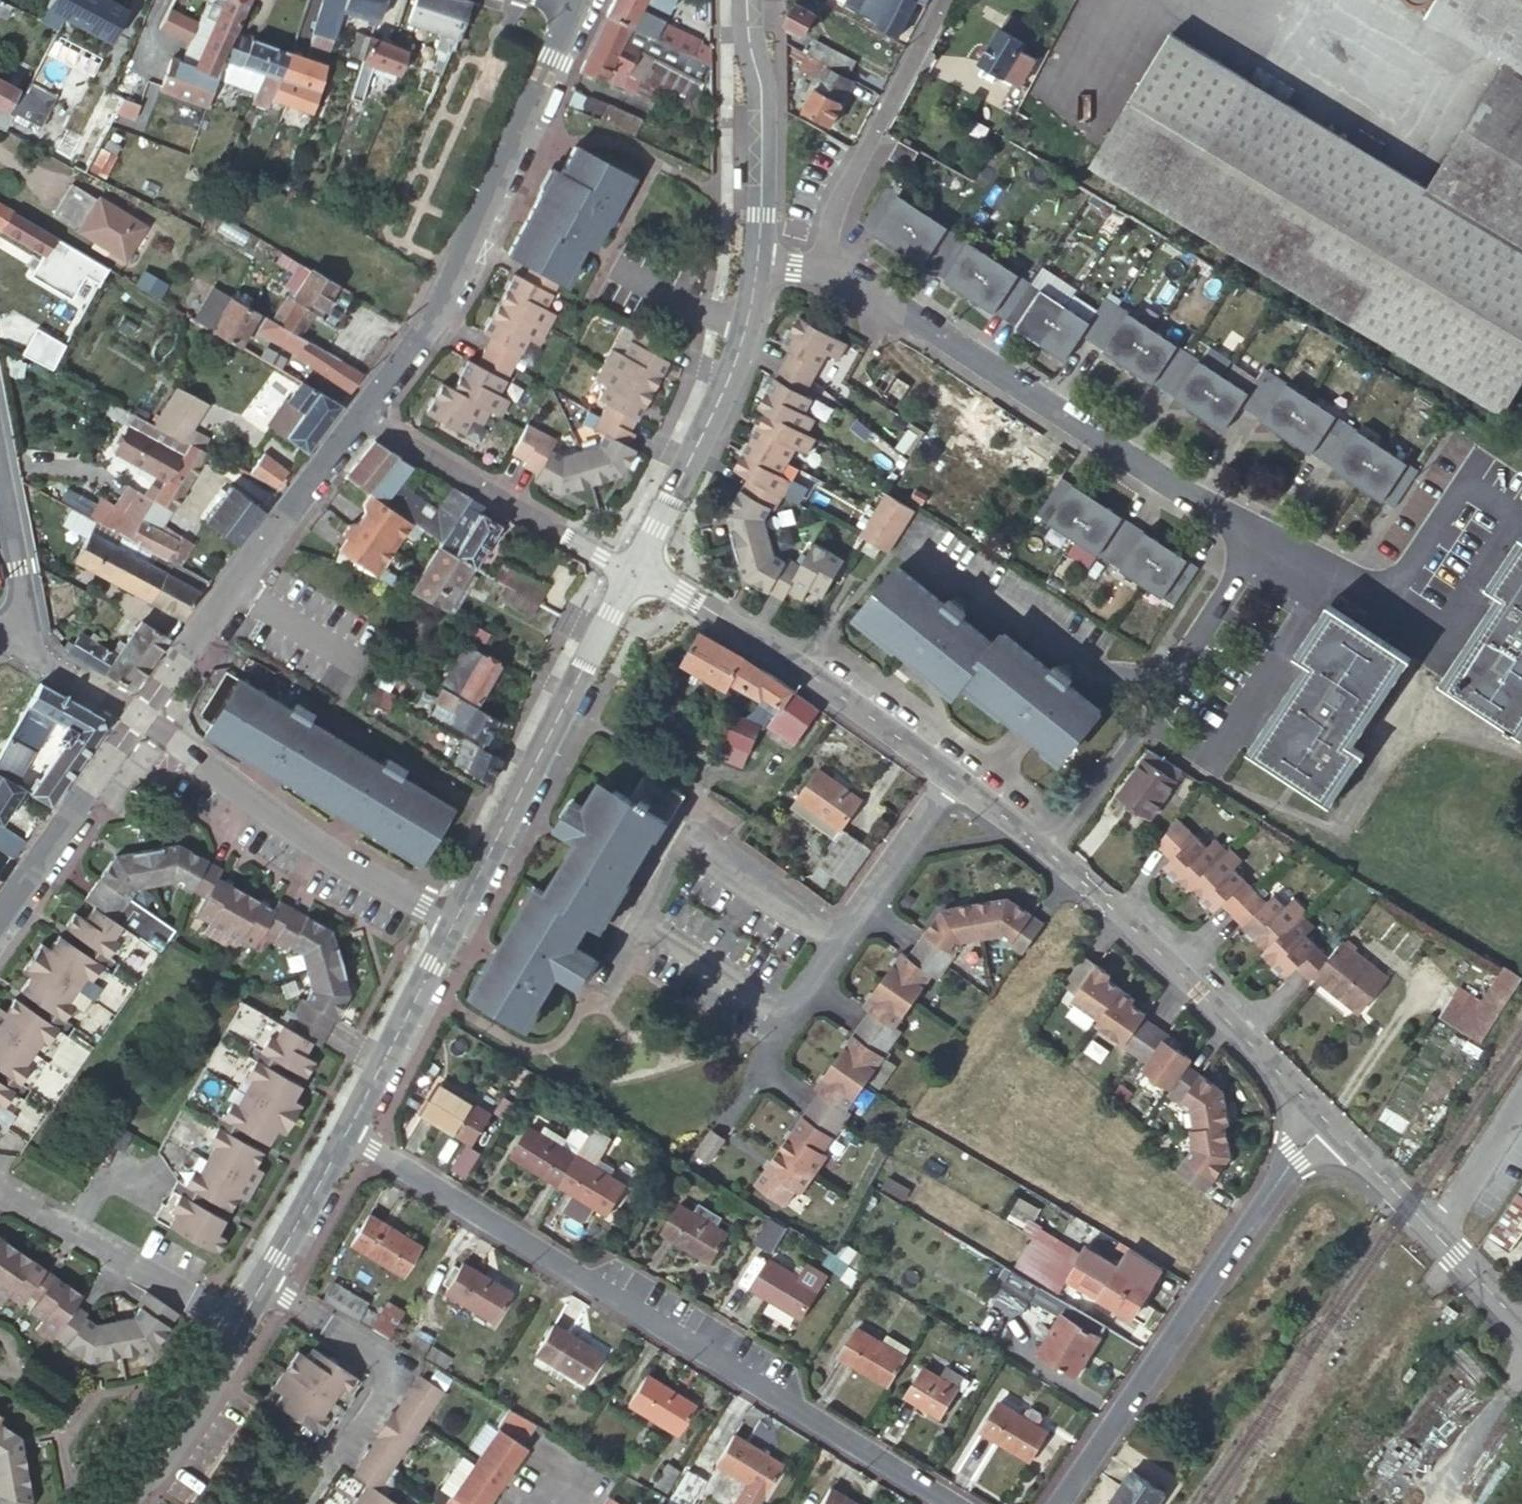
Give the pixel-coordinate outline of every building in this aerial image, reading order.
[(47,8),(64,17),(110,42),(126,10),(108,0),(51,0),(47,8)] [(221,7),(196,66),(195,68),(217,76),(224,58),(235,32),(249,0),(224,0),(221,7)] [(313,33),(315,33),(310,47),(330,53),(342,9),(345,0),(324,0),(313,33)] [(342,9),(377,20),(384,0),(345,0),(342,9)] [(466,0),(415,0),(408,22),(442,32),(435,52),(439,53),(436,66),(435,69),(434,73),(421,68),(429,48),(415,43),(412,52),(407,50),(400,74),(395,85),(411,92),(415,80),(421,81),(409,107),(423,112),(433,89),(436,81),(449,47),(466,0)] [(605,15),(657,39),(665,23),(663,22),(664,21),(640,9),(644,0),(613,0),(605,15)] [(669,12),(674,0),(644,0),(669,12)] [(845,13),(821,0),(798,0),(786,23),(786,29),(801,38),(804,32),(806,34),(817,14),(822,17),(823,14),(839,23),(843,24),(848,14),(845,13)] [(844,2),(879,20),(877,24),(899,36),(919,0),(845,0),(844,2)] [(1360,128),(1352,142),(1287,103),(1295,89),(1258,66),(1250,80),(1172,33),(1092,165),(1169,211),(1505,414),(1521,386),(1521,0),(1435,0),(1426,15),(1504,62),(1429,187),(1377,157),(1385,144),(1360,128)] [(6,19),(12,7),(0,1),(0,16),(6,19)] [(191,43),(184,64),(195,68),(196,66),(221,7),(208,1),(199,24),(191,43)] [(199,24),(168,13),(159,31),(191,43),(199,24)] [(1010,14),(1002,28),(1026,41),(1034,28),(1010,14)] [(589,53),(580,72),(621,87),(628,89),(634,79),(636,79),(639,73),(641,74),(652,54),(702,79),(701,82),(703,83),(712,66),(702,61),(657,39),(605,15),(589,53)] [(657,39),(702,61),(710,45),(700,41),(700,39),(665,23),(657,39)] [(1002,28),(1001,28),(980,62),(1005,76),(1001,81),(1011,86),(1015,81),(1022,84),(1037,59),(1022,51),(1026,41),(1002,28)] [(362,59),(369,36),(357,31),(349,55),(362,59)] [(235,32),(224,58),(263,72),(280,77),(290,53),(235,32)] [(400,74),(407,50),(369,36),(362,59),(348,103),(356,105),(358,99),(362,101),(372,73),(375,64),(387,69),(400,74)] [(804,47),(802,52),(807,54),(827,66),(846,76),(854,62),(814,40),(810,50),(804,47)] [(712,66),(711,46),(710,45),(702,61),(712,66)] [(44,152),(52,156),(94,77),(72,66),(46,53),(14,113),(5,131),(30,144),(44,152)] [(280,77),(263,72),(255,93),(251,103),(268,109),(273,97),(288,103),(310,59),(290,53),(280,77)] [(800,66),(821,77),(827,66),(807,54),(800,66)] [(263,72),(224,58),(217,76),(217,78),(255,93),(263,72)] [(217,78),(217,76),(195,68),(184,64),(171,59),(160,89),(206,107),(217,78)] [(329,65),(310,59),(288,103),(312,111),(329,65)] [(375,64),(372,73),(384,78),(387,69),(375,64)] [(832,127),(855,80),(846,76),(827,66),(821,77),(803,111),(832,127)] [(6,111),(7,109),(18,88),(0,78),(0,108),(6,111)] [(573,89),(566,106),(580,112),(586,96),(573,89)] [(73,167),(83,173),(124,98),(113,92),(73,167)] [(586,96),(580,112),(599,121),(600,118),(607,103),(586,96)] [(643,119),(607,103),(600,118),(636,134),(643,119)] [(5,131),(14,113),(7,109),(6,111),(0,108),(0,128),(5,131)] [(901,140),(891,157),(910,168),(920,150),(901,140)] [(508,252),(532,265),(562,281),(564,283),(585,244),(593,248),(605,224),(602,222),(611,205),(615,206),(621,195),(618,193),(628,176),(575,147),(567,162),(561,174),(552,171),(508,252)] [(630,177),(628,176),(618,193),(621,195),(630,177)] [(97,200),(70,185),(52,216),(126,259),(146,224),(99,196),(97,200)] [(888,187),(863,224),(899,249),(925,212),(888,187)] [(339,197),(331,212),(341,218),(348,203),(339,197)] [(44,254),(55,236),(9,210),(0,204),(0,228),(44,254)] [(602,222),(605,224),(615,206),(611,205),(602,222)] [(925,212),(899,249),(918,261),(934,272),(960,235),(925,212)] [(960,235),(934,272),(970,296),(995,259),(960,235)] [(55,236),(44,254),(70,270),(81,252),(55,236)] [(296,292),(279,323),(296,334),(304,338),(318,315),(336,285),(310,268),(280,250),(259,238),(254,247),(293,273),(285,285),(296,292)] [(70,270),(99,286),(109,268),(96,261),(81,252),(70,270)] [(1032,283),(995,259),(970,296),(1005,319),(1032,283)] [(562,281),(532,265),(524,280),(515,276),(484,335),(492,340),(477,366),(469,362),(453,391),(443,385),(426,415),(465,436),(473,421),(484,427),(492,412),(502,418),(510,402),(499,396),(529,341),(540,347),(556,316),(546,310),(562,281)] [(64,280),(93,298),(99,286),(70,270),(64,280)] [(144,272),(136,286),(160,300),(167,286),(144,272)] [(1032,283),(1005,319),(1041,344),(1066,306),(1032,283)] [(214,286),(194,320),(195,320),(219,334),(241,346),(260,312),(232,296),(214,286)] [(1090,322),(1066,306),(1041,344),(1065,360),(1074,347),(1082,335),(1093,342),(1119,306),(1106,298),(1090,322)] [(1153,329),(1119,306),(1093,342),(1129,366),(1153,329)] [(751,478),(743,492),(733,510),(737,522),(732,524),(744,570),(749,568),(752,581),(785,600),(790,591),(806,601),(812,589),(825,598),(846,560),(816,543),(803,566),(790,558),(787,562),(776,555),(766,521),(774,508),(777,509),(793,480),(783,474),(799,448),(809,454),(817,439),(808,434),(817,419),(807,413),(815,399),(807,394),(830,355),(839,360),(849,343),(802,317),(784,346),(793,351),(760,407),(769,411),(737,469),(751,478)] [(297,356),(352,392),(363,373),(358,370),(316,345),(304,338),(296,334),(279,323),(273,319),(265,333),(298,355),(297,356)] [(613,471),(627,469),(636,451),(629,448),(636,435),(630,433),(669,362),(660,357),(666,344),(637,329),(623,356),(612,350),(595,381),(606,387),(597,401),(608,406),(594,430),(605,435),(599,447),(564,458),(551,451),(556,440),(528,426),(512,456),(526,463),(523,469),(538,476),(534,482),(551,491),(565,487),(567,493),(615,478),(613,471)] [(1153,329),(1129,366),(1165,390),(1189,353),(1153,329)] [(261,357),(281,369),(286,360),(266,348),(261,357)] [(1225,377),(1189,353),(1165,390),(1200,414),(1225,377)] [(1249,392),(1225,377),(1200,414),(1225,430),(1241,407),(1252,414),(1278,377),(1265,368),(1249,392)] [(895,375),(882,397),(897,407),(911,385),(895,375)] [(1313,400),(1278,377),(1252,414),(1287,437),(1313,400)] [(287,437),(307,453),(342,405),(302,381),(287,401),(291,403),(272,429),(287,437)] [(188,442),(203,450),(208,438),(192,428),(208,403),(177,387),(154,424),(188,442)] [(1026,429),(981,399),(959,433),(1003,462),(1026,429)] [(1287,437),(1323,460),(1347,423),(1313,400),(1287,437)] [(154,424),(136,415),(115,453),(165,480),(188,442),(154,424)] [(1323,460),(1358,484),(1383,446),(1347,423),(1323,460)] [(358,461),(347,474),(371,492),(383,501),(411,522),(440,545),(455,523),(472,498),(456,488),(438,516),(437,515),(432,522),(392,491),(411,465),(397,457),(399,455),(374,440),(358,461)] [(173,511),(208,452),(203,450),(188,442),(165,480),(154,499),(173,511)] [(1358,484),(1395,507),(1419,470),(1383,446),(1358,484)] [(279,490),(291,474),(264,453),(248,474),(279,490)] [(624,476),(627,469),(613,471),(615,478),(624,476)] [(1099,501),(1063,477),(1038,514),(1074,538),(1099,501)] [(130,505),(113,530),(130,539),(141,520),(153,500),(127,485),(119,499),(130,505)] [(204,520),(237,545),(263,510),(230,485),(204,520)] [(383,501),(371,492),(363,503),(365,511),(357,522),(349,523),(342,533),(346,536),(337,548),(351,557),(346,563),(375,576),(411,522),(383,501)] [(915,511),(886,493),(860,536),(889,554),(915,511)] [(472,498),(455,523),(467,532),(479,512),(480,513),(485,506),(472,498)] [(1135,525),(1099,501),(1074,538),(1110,562),(1135,525)] [(455,523),(440,545),(473,567),(500,525),(480,513),(479,512),(467,532),(455,523)] [(130,539),(158,554),(179,565),(194,544),(163,526),(161,530),(141,520),(130,539)] [(1167,546),(1135,525),(1110,562),(1142,583),(1167,546)] [(75,560),(183,618),(199,594),(201,595),(210,582),(179,565),(158,554),(152,565),(90,532),(75,560)] [(880,549),(867,542),(861,551),(874,559),(880,549)] [(473,567),(440,545),(424,569),(411,590),(446,609),(473,567)] [(1493,588),(1506,596),(1446,683),(1520,731),(1521,727),(1521,545),(1493,588)] [(1142,583),(1175,605),(1199,567),(1167,546),(1142,583)] [(506,585),(514,572),(501,565),(493,578),(506,585)] [(947,604),(899,566),(860,615),(957,694),(966,682),(1063,760),(1103,710),(1068,683),(1074,676),(1059,664),(1053,671),(1006,632),(996,644),(962,617),(968,609),(952,598),(947,604)] [(481,571),(473,567),(446,609),(454,615),(473,584),(481,571)] [(506,585),(539,603),(546,591),(514,572),(506,585)] [(531,617),(539,603),(506,585),(498,598),(497,599),(531,617)] [(1406,656),(1333,608),(1300,657),(1312,665),(1254,753),(1327,801),(1359,751),(1347,743),(1406,656)] [(81,633),(67,653),(94,667),(109,675),(132,689),(169,637),(141,621),(117,656),(81,633)] [(468,635),(473,637),(478,628),(473,625),(468,635)] [(485,644),(491,634),(478,628),(473,637),(485,644)] [(743,688),(745,689),(758,667),(724,646),(702,633),(685,660),(683,664),(727,689),(731,681),(743,688)] [(477,702),(499,665),(465,645),(446,680),(448,687),(477,702)] [(383,666),(381,665),(379,668),(378,670),(399,682),(408,668),(390,654),(383,666)] [(796,745),(820,710),(803,697),(790,688),(777,679),(773,676),(758,667),(745,689),(763,700),(760,705),(776,716),(769,726),(796,745)] [(276,701),(226,671),(216,688),(199,715),(211,722),(206,732),(249,759),(418,860),(422,854),(436,863),(446,847),(431,838),(450,806),(397,774),(401,770),(400,766),(388,758),(384,758),(382,764),(306,719),(310,715),(308,711),(296,703),(293,703),(290,709),(286,707),(276,701)] [(0,755),(0,775),(14,783),(33,749),(36,750),(57,717),(67,724),(59,735),(57,738),(58,739),(59,741),(61,742),(63,743),(64,743),(67,741),(31,793),(52,805),(105,727),(102,715),(80,703),(41,682),(29,704),(7,742),(4,748),(0,755)] [(370,685),(363,699),(387,711),(389,707),(395,697),(370,685)] [(483,742),(497,719),(443,689),(436,701),(454,712),(448,722),(483,742)] [(281,694),(276,701),(286,707),(291,700),(281,694)] [(736,716),(731,727),(726,738),(726,739),(738,744),(752,749),(762,726),(736,716)] [(33,749),(14,783),(23,789),(31,793),(67,741),(64,743),(63,743),(61,742),(59,741),(58,739),(57,738),(59,735),(67,724),(57,717),(36,750),(33,749)] [(721,724),(712,721),(708,731),(726,738),(731,727),(721,724)] [(726,738),(708,731),(703,744),(733,756),(738,744),(726,739),(726,738)] [(457,765),(489,782),(500,758),(464,739),(454,764),(457,765)] [(748,761),(752,749),(738,744),(733,756),(748,761)] [(1151,817),(1182,771),(1143,746),(1140,750),(1146,755),(1119,796),(1151,817)] [(454,772),(486,789),(489,782),(457,765),(454,772)] [(819,769),(799,797),(843,827),(863,800),(819,769)] [(646,772),(630,798),(666,820),(670,823),(686,796),(646,772)] [(15,857),(27,840),(2,823),(23,789),(14,783),(0,775),(0,847),(15,857)] [(538,887),(474,993),(528,1027),(559,973),(580,986),(597,959),(576,946),(592,920),(602,926),(666,820),(630,798),(602,781),(586,808),(575,800),(559,828),(580,841),(547,893),(538,887)] [(843,827),(799,797),(792,807),(835,838),(843,827)] [(1296,967),(1311,981),(1316,975),(1315,974),(1329,957),(1314,942),(1322,933),(1310,922),(1314,917),(1302,905),(1293,915),(1281,904),(1274,912),(1241,881),(1250,871),(1227,849),(1224,852),(1211,840),(1204,849),(1174,820),(1156,846),(1170,859),(1163,867),(1187,891),(1190,888),(1213,911),(1219,903),(1266,948),(1261,953),(1286,977),(1296,967)] [(843,827),(835,838),(840,841),(822,866),(834,875),(847,884),(872,849),(843,827)] [(171,852),(170,846),(121,854),(123,861),(110,863),(98,881),(127,900),(135,887),(171,882),(189,891),(190,889),(206,862),(183,850),(171,852)] [(123,861),(121,854),(115,855),(110,863),(123,861)] [(324,925),(306,916),(278,901),(274,911),(217,879),(221,870),(206,862),(190,889),(205,897),(195,914),(209,922),(202,934),(233,951),(239,939),(254,948),(264,931),(276,937),(273,943),(287,951),(290,947),(300,952),(311,990),(305,1000),(301,998),(292,1013),(298,1016),(290,1030),(311,1042),(320,1046),(345,1001),(341,988),(348,986),(334,938),(328,940),(324,925)] [(834,875),(822,866),(814,878),(826,887),(834,875)] [(98,881),(84,901),(93,908),(113,921),(127,900),(98,881)] [(1010,908),(1014,903),(1007,898),(1000,900),(1010,908)] [(127,900),(113,921),(134,935),(158,952),(174,930),(127,900)] [(1009,946),(1023,955),(1044,924),(1014,903),(1010,908),(1000,900),(952,909),(953,915),(939,917),(910,958),(903,953),(865,1007),(871,1012),(816,1089),(821,1093),(756,1185),(785,1205),(796,1190),(801,1193),(828,1156),(822,1152),(851,1112),(847,1109),(885,1059),(883,1057),(901,1032),(895,1029),(933,977),(938,981),(956,956),(955,954),(963,944),(1000,937),(1011,944),(1009,946)] [(39,945),(36,950),(20,971),(29,977),(19,991),(38,1003),(44,1008),(38,1017),(31,1012),(13,1000),(4,1012),(0,1009),(0,1125),(11,1109),(9,1107),(32,1074),(35,1075),(56,1046),(53,1044),(77,1010),(79,1012),(100,984),(97,981),(121,947),(124,949),(134,935),(113,921),(93,908),(84,922),(74,915),(63,929),(82,942),(88,947),(82,956),(76,951),(58,937),(48,951),(39,945)] [(943,910),(939,917),(953,915),(952,909),(943,910)] [(332,930),(324,925),(328,940),(334,938),(332,930)] [(134,935),(124,949),(100,984),(79,1012),(56,1046),(35,1075),(11,1109),(0,1125),(0,1151),(17,1154),(26,1141),(127,997),(158,952),(134,935)] [(1388,979),(1342,941),(1329,957),(1315,974),(1316,975),(1361,1013),(1388,979)] [(82,942),(76,951),(82,956),(88,947),(82,942)] [(1104,971),(1085,956),(1065,986),(1078,994),(1073,1000),(1102,1019),(1099,1025),(1127,1043),(1126,1045),(1138,1053),(1151,1061),(1146,1068),(1175,1087),(1172,1092),(1196,1108),(1201,1126),(1197,1127),(1202,1144),(1186,1169),(1215,1188),(1236,1157),(1235,1156),(1233,1146),(1238,1145),(1231,1121),(1235,1120),(1228,1094),(1223,1096),(1220,1084),(1221,1084),(1190,1063),(1194,1056),(1179,1046),(1174,1043),(1177,1038),(1144,1016),(1146,1013),(1131,1003),(1126,999),(1129,994),(1106,979),(1101,976),(1104,971)] [(1494,1024),(1521,981),(1521,976),(1506,966),(1476,1012),(1475,1012),(1494,1024)] [(1109,974),(1104,971),(1101,976),(1106,979),(1109,974)] [(350,992),(348,986),(341,988),(345,1001),(350,992)] [(1134,998),(1129,994),(1126,999),(1131,1003),(1134,998)] [(1441,1016),(1482,1042),(1494,1024),(1475,1012),(1476,1012),(1453,997),(1441,1016)] [(44,1008),(38,1003),(31,1012),(38,1017),(44,1008)] [(258,1035),(268,1018),(242,1003),(158,1153),(177,1181),(184,1168),(200,1138),(221,1102),(238,1071),(258,1035)] [(154,1220),(216,1255),(226,1238),(217,1233),(225,1220),(205,1209),(198,1205),(203,1195),(210,1199),(230,1211),(237,1197),(246,1202),(263,1172),(254,1167),(262,1153),(244,1143),(236,1139),(241,1129),(249,1133),(267,1144),(275,1129),(284,1134),(301,1105),(292,1100),(300,1086),(281,1076),(273,1071),(279,1062),(286,1067),(305,1077),(314,1062),(303,1056),(311,1042),(290,1030),(268,1018),(258,1035),(261,1037),(241,1072),(238,1071),(221,1102),(224,1103),(204,1140),(200,1138),(184,1168),(186,1169),(166,1207),(163,1205),(154,1220)] [(1182,1041),(1177,1038),(1174,1043),(1179,1046),(1182,1041)] [(281,1076),(286,1067),(279,1062),(273,1071),(281,1076)] [(491,1115),(439,1084),(421,1113),(472,1144),(491,1115)] [(583,1148),(596,1126),(581,1117),(563,1147),(550,1140),(554,1132),(544,1126),(540,1134),(530,1127),(512,1157),(560,1186),(578,1156),(583,1148)] [(578,1156),(560,1186),(608,1215),(626,1186),(610,1176),(620,1160),(604,1150),(613,1137),(597,1127),(584,1148),(583,1148),(578,1156)] [(244,1143),(249,1133),(241,1129),(236,1139),(244,1143)] [(696,1154),(709,1163),(726,1140),(712,1130),(696,1154)] [(464,1175),(479,1151),(465,1142),(449,1166),(464,1175)] [(198,1205),(205,1209),(210,1199),(203,1195),(198,1205)] [(1487,1235),(1510,1251),(1521,1233),(1521,1207),(1512,1200),(1487,1235)] [(729,1232),(680,1203),(662,1234),(710,1263),(729,1232)] [(418,1247),(367,1215),(350,1245),(401,1276),(418,1247)] [(783,1226),(769,1217),(754,1242),(768,1251),(783,1226)] [(1067,1258),(1143,1303),(1163,1269),(1129,1250),(1120,1265),(1086,1245),(1082,1252),(1039,1228),(1034,1238),(1067,1258)] [(1,1305),(8,1296),(20,1304),(28,1294),(44,1268),(0,1238),(0,1304),(1,1305)] [(1133,1319),(1143,1303),(1067,1258),(1034,1238),(1015,1267),(1060,1295),(1072,1274),(1083,1281),(1104,1293),(1100,1299),(1133,1319)] [(799,1277),(770,1259),(753,1289),(801,1319),(821,1286),(817,1283),(823,1273),(807,1263),(799,1277)] [(510,1294),(462,1264),(458,1270),(453,1268),(442,1285),(446,1288),(444,1293),(493,1323),(510,1294)] [(37,1300),(53,1275),(44,1268),(28,1294),(37,1300)] [(159,1342),(179,1314),(147,1292),(137,1305),(141,1309),(134,1317),(97,1325),(86,1317),(88,1314),(75,1305),(82,1295),(53,1275),(37,1300),(29,1310),(42,1320),(35,1329),(50,1339),(53,1336),(82,1358),(96,1354),(97,1360),(149,1350),(147,1345),(159,1342)] [(1079,1287),(1100,1299),(1104,1293),(1083,1281),(1079,1287)] [(331,1284),(321,1301),(356,1320),(360,1312),(365,1304),(331,1284)] [(1057,1297),(1039,1287),(1024,1312),(1037,1319),(1046,1306),(1062,1316),(1069,1305),(1057,1297)] [(388,1339),(404,1312),(387,1302),(375,1321),(371,1328),(388,1339)] [(1077,1377),(1107,1327),(1069,1305),(1062,1316),(1038,1354),(1077,1377)] [(371,1328),(375,1321),(360,1312),(356,1320),(371,1328)] [(601,1355),(552,1326),(535,1355),(583,1385),(601,1355)] [(840,1357),(888,1386),(906,1357),(857,1328),(840,1357)] [(155,1349),(159,1342),(147,1345),(149,1350),(155,1349)] [(352,1394),(362,1379),(313,1346),(306,1357),(298,1351),(273,1387),(281,1392),(275,1402),(315,1430),(323,1436),(334,1420),(337,1423),(355,1396),(352,1394)] [(941,1378),(923,1367),(906,1398),(941,1418),(958,1390),(964,1394),(971,1382),(947,1368),(941,1378)] [(445,1393),(421,1377),(419,1376),(396,1412),(393,1410),(376,1436),(378,1438),(354,1475),(369,1485),(379,1491),(390,1475),(445,1393)] [(693,1406),(646,1376),(628,1405),(676,1435),(693,1406)] [(1024,1417),(1000,1402),(982,1432),(1030,1461),(1048,1432),(1038,1425),(1043,1416),(1030,1408),(1024,1417)] [(509,1409),(446,1503),(483,1503),(498,1482),(496,1481),(509,1462),(511,1463),(527,1438),(525,1437),(533,1424),(509,1409)] [(26,1495),(31,1493),(22,1446),(17,1447),(16,1434),(0,1423),(0,1503),(29,1503),(26,1495)] [(733,1436),(715,1465),(730,1474),(734,1493),(740,1496),(736,1502),(740,1503),(757,1503),(780,1465),(733,1436)] [(678,1471),(666,1464),(653,1486),(665,1493),(678,1471)] [(669,1502),(671,1503),(705,1503),(716,1488),(688,1471),(669,1502)] [(1133,1471),(1110,1503),(1159,1503),(1166,1494),(1133,1471)] [(379,1491),(369,1485),(357,1503),(398,1503),(379,1491)] [(829,1489),(820,1503),(854,1503),(829,1489)]
